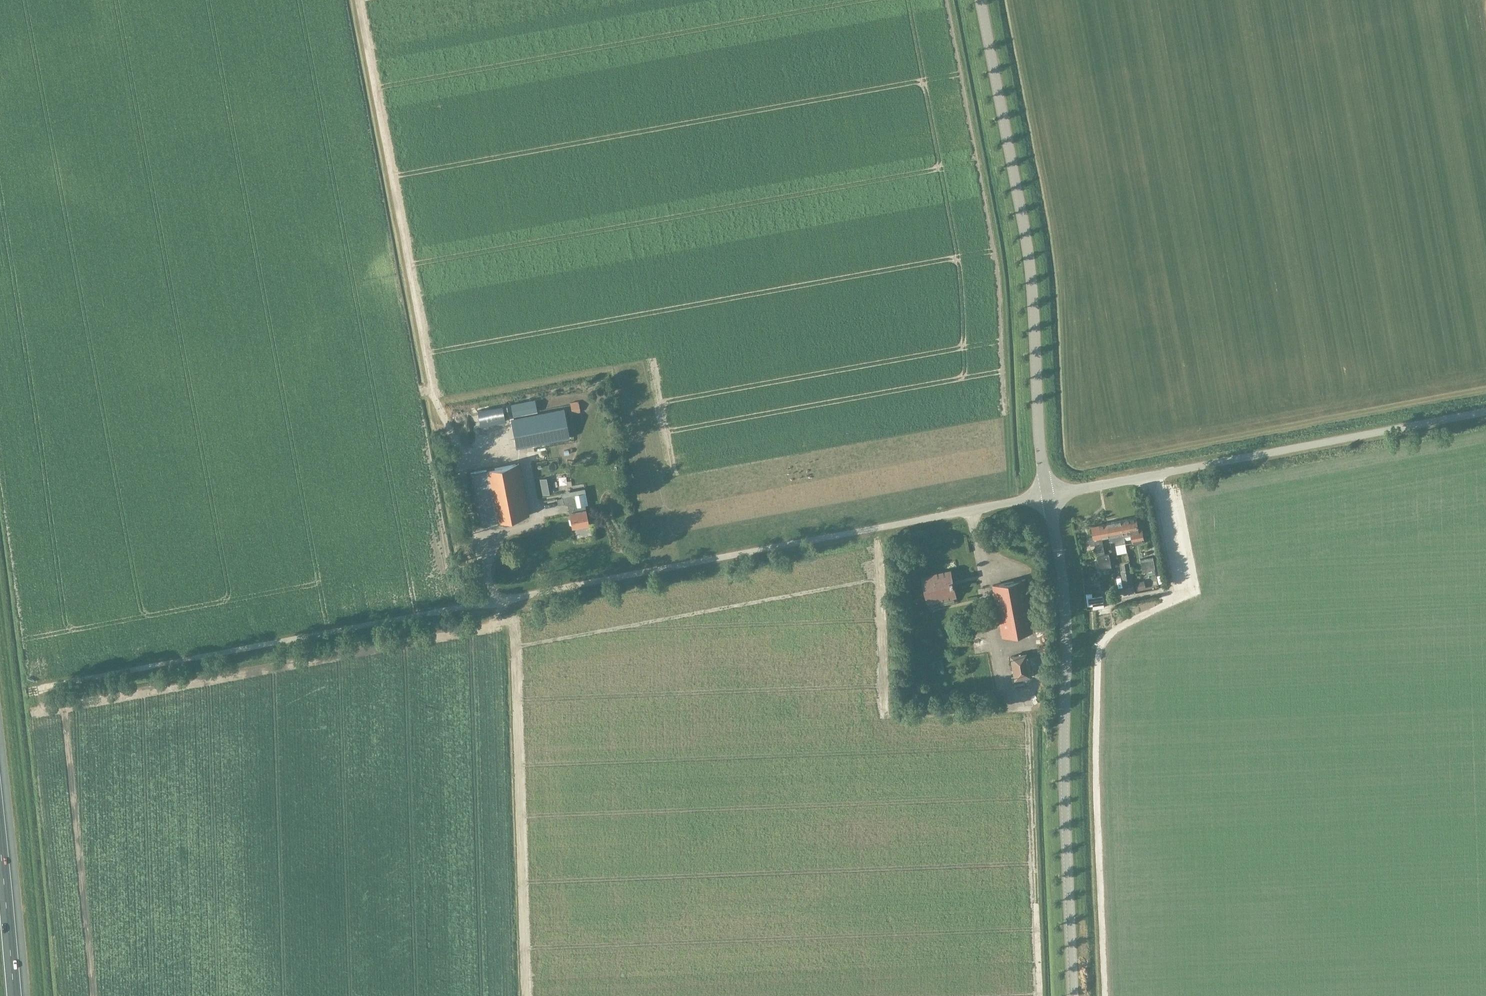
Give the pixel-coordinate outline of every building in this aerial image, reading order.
[(535,399),(511,403),(514,416),(538,411),(535,399)] [(578,401),(570,402),(572,413),(580,412),(578,401)] [(519,447),(569,437),(563,408),(513,417),(519,447)] [(1370,424),(1370,432),(1380,431),(1379,424),(1370,424)] [(471,473),(481,524),(529,515),(519,463),(471,473)] [(588,524),(584,504),(588,504),(584,488),(560,493),(561,498),(556,499),(558,505),(567,503),(571,527),(588,524)] [(1122,520),(1125,537),(1132,535),(1133,542),(1144,540),(1141,522),(1137,523),(1136,518),(1122,520)] [(1125,537),(1122,520),(1107,523),(1109,536),(1110,542),(1115,541),(1116,544),(1125,543),(1125,537)] [(1102,537),(1109,536),(1107,523),(1092,526),(1094,536),(1089,537),(1091,545),(1095,544),(1100,568),(1111,566),(1109,553),(1105,554),(1102,537)] [(1140,559),(1143,571),(1155,569),(1153,557),(1140,559)] [(1121,571),(1124,587),(1133,585),(1130,569),(1121,571)] [(935,577),(925,580),(929,599),(939,596),(940,598),(955,595),(953,589),(953,587),(955,586),(953,580),(952,581),(950,572),(935,575),(935,577)] [(1190,584),(1204,583),(1203,575),(1189,577),(1190,584)] [(1003,637),(1035,631),(1026,579),(993,585),(1003,637)] [(1103,596),(1092,597),(1092,593),(1086,593),(1088,606),(1093,605),(1093,608),(1104,607),(1103,596)] [(975,650),(977,671),(998,669),(996,648),(975,650)] [(1014,680),(1031,677),(1027,653),(1011,655),(1014,680)]
